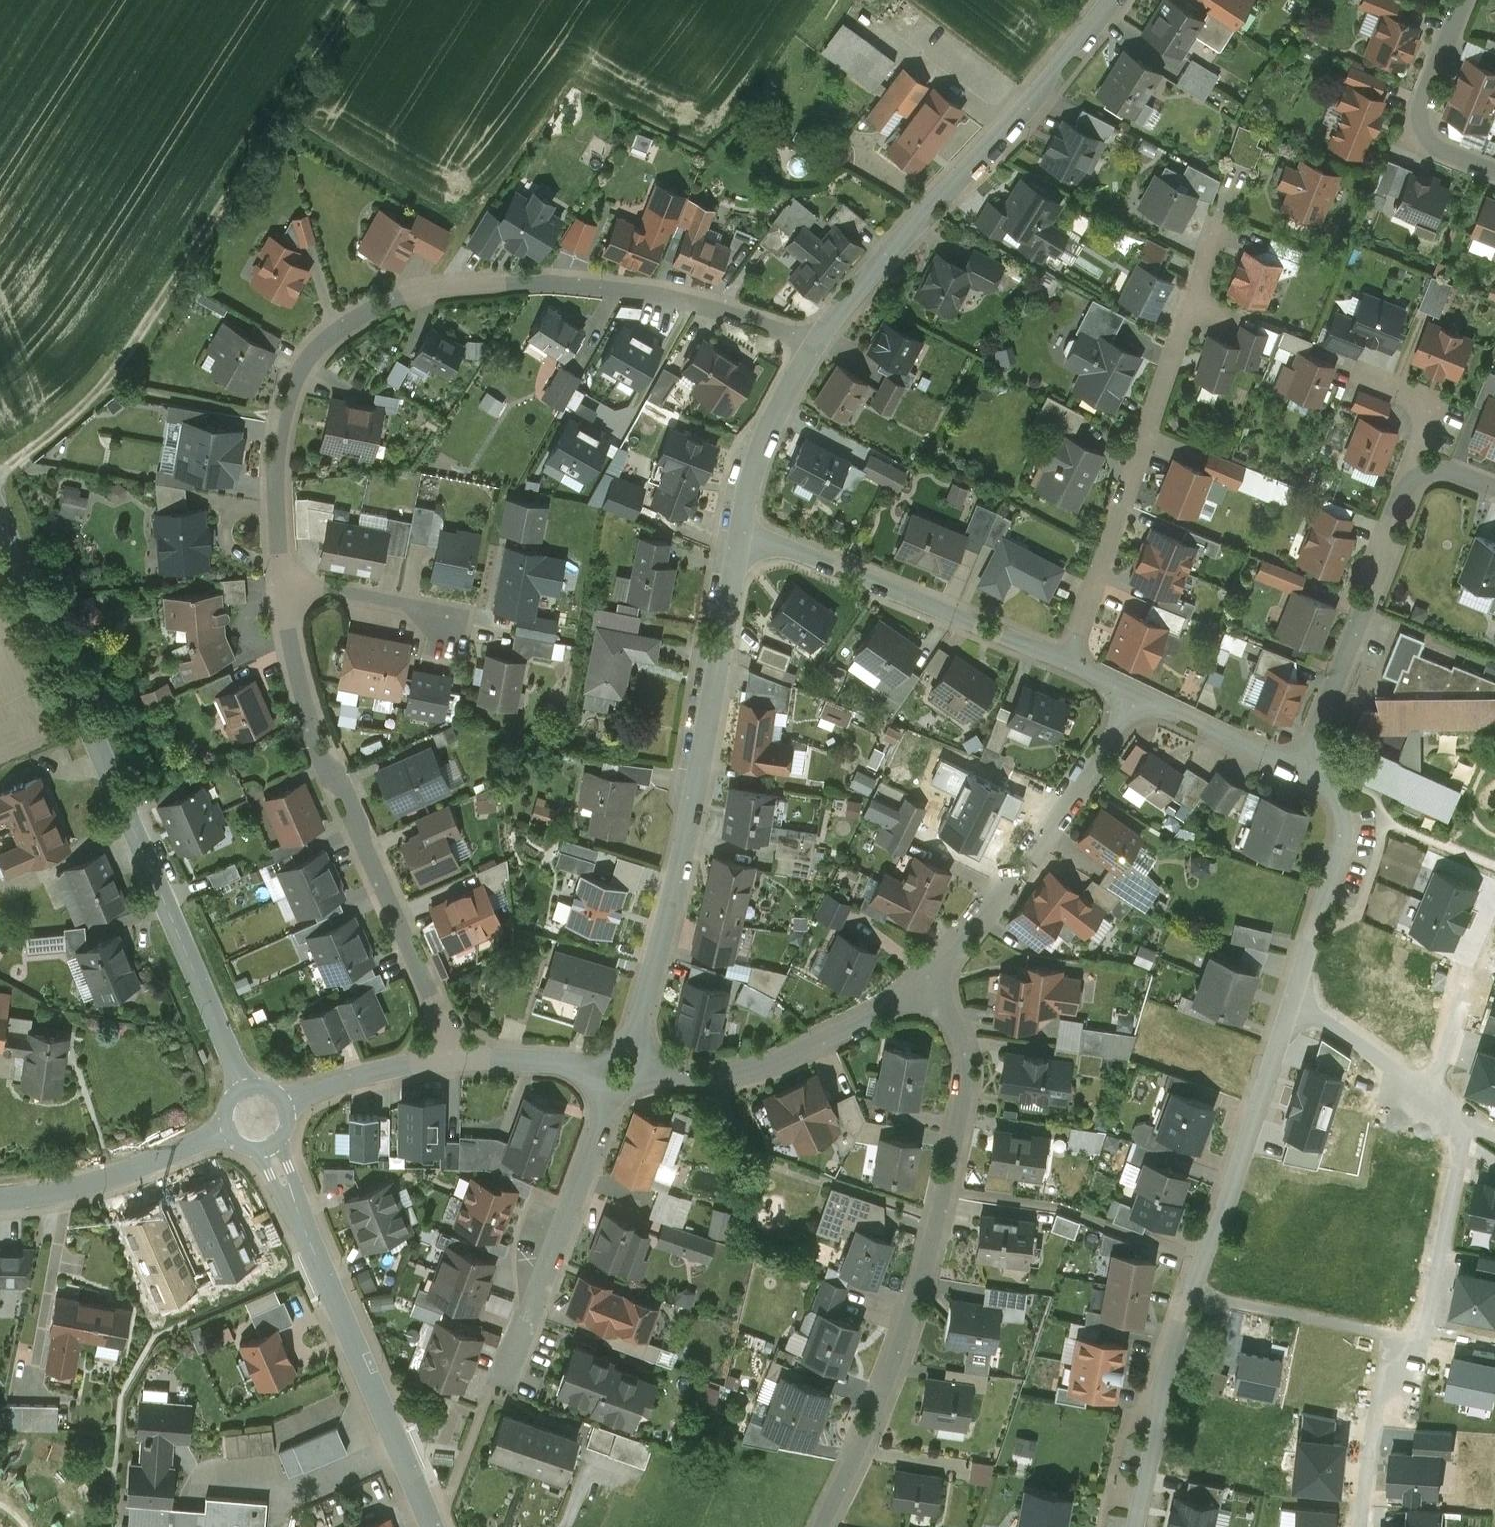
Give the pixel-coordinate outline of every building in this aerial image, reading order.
[(1173,0),(1164,0),(1157,12),(1143,32),(1149,36),(1178,55),(1192,32),(1201,18),(1173,0)] [(1214,1),(1208,10),(1232,25),(1248,0),(1213,0),(1214,1)] [(1400,0),(1362,0),(1360,5),(1383,14),(1383,13),(1394,17),(1401,1),(1400,0)] [(1232,25),(1208,10),(1202,18),(1201,18),(1192,32),(1220,50),(1234,26),(1232,25)] [(1394,17),(1383,13),(1383,14),(1367,52),(1401,66),(1405,55),(1408,56),(1415,38),(1413,37),(1417,27),(1394,17)] [(844,20),(822,50),(875,89),(898,59),(844,20)] [(1485,45),(1478,62),(1494,69),(1494,49),(1485,45)] [(1159,71),(1128,52),(1118,68),(1115,67),(1098,94),(1131,114),(1148,86),(1150,87),(1159,71)] [(1219,74),(1191,57),(1183,69),(1211,86),(1219,74)] [(1468,58),(1456,87),(1494,103),(1494,69),(1478,62),(1468,58)] [(1363,71),(1350,65),(1345,80),(1347,81),(1345,85),(1356,89),(1363,71)] [(1211,86),(1183,69),(1175,83),(1202,100),(1211,86)] [(925,86),(902,70),(882,97),(905,113),(925,86)] [(1356,89),(1345,85),(1337,105),(1345,108),(1330,143),(1360,155),(1370,130),(1373,132),(1380,115),(1376,114),(1382,100),(1356,89)] [(1456,87),(1446,113),(1468,122),(1487,129),(1487,128),(1494,109),(1494,103),(1456,87)] [(961,109),(932,89),(889,149),(916,170),(961,109)] [(1062,113),(1040,157),(1077,176),(1082,166),(1091,170),(1112,124),(1078,107),(1074,118),(1062,113)] [(1487,129),(1468,122),(1461,140),(1486,150),(1494,131),(1487,128),(1487,129)] [(1260,132),(1238,123),(1234,134),(1256,143),(1260,132)] [(1256,143),(1234,134),(1227,157),(1253,167),(1262,145),(1256,143)] [(1399,163),(1385,158),(1372,191),(1385,197),(1399,163)] [(1336,175),(1301,161),(1297,170),(1286,166),(1279,182),(1291,187),(1284,204),(1319,218),(1326,201),(1329,202),(1336,186),(1332,184),(1336,175)] [(1219,178),(1188,162),(1182,173),(1165,164),(1159,176),(1194,195),(1211,200),(1219,178)] [(1429,180),(1410,172),(1396,207),(1409,212),(1408,216),(1418,220),(1423,209),(1438,216),(1449,188),(1437,183),(1439,179),(1431,175),(1429,180)] [(1159,176),(1156,175),(1146,193),(1151,197),(1146,208),(1148,209),(1145,214),(1162,223),(1165,218),(1180,227),(1186,215),(1184,213),(1194,195),(1159,176)] [(1059,203),(1021,179),(1001,210),(997,217),(1009,224),(1026,235),(1034,240),(1048,222),(1059,203)] [(687,197),(660,184),(646,214),(649,215),(667,222),(666,225),(671,227),(674,220),(678,222),(687,197)] [(531,201),(516,192),(495,229),(510,237),(509,242),(523,250),(525,246),(540,255),(560,220),(546,212),(551,203),(535,194),(531,201)] [(678,222),(677,224),(686,228),(698,201),(687,197),(678,222)] [(1489,197),(1474,232),(1494,240),(1494,199),(1489,197)] [(843,199),(827,218),(835,225),(847,235),(863,216),(843,199)] [(835,225),(823,240),(805,224),(811,217),(787,200),(775,217),(837,270),(859,245),(847,235),(835,225)] [(731,246),(704,235),(715,208),(698,201),(686,228),(672,261),(717,280),(731,246)] [(1001,210),(988,202),(976,221),(1001,237),(1009,224),(997,217),(1001,210)] [(1438,216),(1423,209),(1418,220),(1415,229),(1434,237),(1442,217),(1438,216)] [(414,229),(383,212),(376,225),(373,224),(365,239),(377,246),(371,256),(385,265),(388,260),(399,266),(410,245),(418,232),(414,229)] [(307,215),(291,219),(279,241),(294,249),(296,244),(314,239),(307,215)] [(643,229),(618,219),(606,251),(649,269),(666,225),(667,222),(649,215),(643,229)] [(450,232),(422,216),(414,229),(418,232),(410,245),(435,259),(450,232)] [(596,225),(576,217),(562,241),(586,251),(596,225)] [(837,270),(775,217),(760,239),(772,247),(779,238),(794,252),(796,249),(807,259),(792,276),(816,296),(837,270)] [(1066,233),(1048,222),(1034,240),(1026,235),(1020,245),(1038,257),(1043,255),(1048,248),(1054,252),(1066,233)] [(686,228),(677,224),(664,258),(672,261),(686,228)] [(308,270),(288,258),(294,249),(279,241),(271,236),(262,253),(266,256),(253,281),(268,289),(266,293),(280,301),(288,287),(296,292),(308,270)] [(1304,249),(1271,236),(1262,258),(1279,265),(1273,278),(1295,273),(1304,249)] [(1003,265),(973,249),(966,263),(973,267),(967,278),(968,279),(990,290),(1003,265)] [(1262,258),(1245,251),(1240,265),(1237,264),(1233,275),(1235,276),(1230,290),(1246,296),(1249,289),(1266,296),(1273,278),(1279,265),(1262,258)] [(963,268),(938,255),(932,268),(930,267),(924,279),(925,280),(918,294),(951,312),(968,279),(967,278),(973,267),(966,263),(963,268)] [(1170,281),(1138,264),(1121,298),(1153,315),(1170,281)] [(1433,274),(1420,307),(1440,315),(1453,282),(1433,274)] [(204,292),(200,299),(227,312),(230,305),(204,292)] [(1405,310),(1364,293),(1353,319),(1349,331),(1361,336),(1362,336),(1366,335),(1373,337),(1374,341),(1390,347),(1405,310)] [(1124,314),(1092,297),(1084,314),(1089,316),(1084,327),(1110,341),(1124,314)] [(642,307),(622,305),(615,317),(640,318),(642,307)] [(583,330),(548,307),(530,335),(565,358),(583,330)] [(1353,319),(1336,312),(1323,344),(1353,356),(1361,336),(1349,331),(1353,319)] [(1283,328),(1256,317),(1252,330),(1265,334),(1258,355),(1270,359),(1276,344),(1283,328)] [(1472,338),(1430,321),(1416,357),(1431,363),(1430,366),(1443,372),(1444,369),(1458,374),(1472,338)] [(920,341),(885,322),(869,351),(884,358),(905,370),(906,368),(920,341)] [(281,337),(258,324),(250,338),(274,351),(281,337)] [(250,338),(225,325),(211,350),(224,357),(215,373),(251,393),(274,351),(250,338)] [(635,332),(624,326),(601,366),(640,388),(663,348),(651,341),(652,337),(637,329),(635,332)] [(1252,330),(1241,326),(1235,345),(1245,349),(1241,360),(1255,364),(1258,355),(1265,334),(1252,330)] [(1110,341),(1084,327),(1078,338),(1074,336),(1069,337),(1063,347),(1065,353),(1069,355),(1066,360),(1084,369),(1075,387),(1112,407),(1139,356),(1110,341)] [(463,346),(431,328),(414,359),(416,360),(418,357),(447,374),(463,346)] [(1312,340),(1283,328),(1276,344),(1299,352),(1299,351),(1306,354),(1312,340)] [(1235,345),(1210,337),(1197,376),(1226,387),(1234,364),(1239,366),(1241,360),(1245,349),(1235,345)] [(467,355),(484,355),(485,340),(468,339),(467,355)] [(754,372),(704,340),(698,349),(693,347),(684,361),(688,364),(685,370),(700,380),(697,385),(729,406),(726,410),(727,411),(734,401),(735,402),(754,372)] [(1306,354),(1299,351),(1299,352),(1284,389),(1317,402),(1332,365),(1306,354)] [(916,373),(906,368),(905,370),(884,358),(878,369),(888,374),(887,376),(904,385),(908,387),(916,373)] [(397,359),(385,380),(398,387),(410,366),(397,359)] [(867,382),(838,364),(816,399),(844,417),(867,382)] [(580,378),(561,367),(544,397),(563,408),(565,404),(575,387),(580,378)] [(1489,369),(1475,402),(1487,406),(1491,396),(1492,397),(1494,391),(1494,371),(1489,369)] [(664,370),(648,398),(662,405),(678,377),(664,370)] [(887,376),(887,375),(872,403),(889,413),(904,385),(887,376)] [(1200,398),(1216,402),(1220,385),(1204,382),(1200,398)] [(585,393),(575,387),(565,404),(575,410),(585,393)] [(498,414),(506,401),(490,390),(481,403),(498,414)] [(399,396),(376,392),(372,407),(381,409),(396,412),(399,396)] [(1084,413),(1048,394),(1033,422),(1054,433),(1056,430),(1071,438),(1084,413)] [(1491,396),(1487,406),(1472,442),(1494,451),(1494,398),(1492,397),(1491,396)] [(372,407),(332,398),(323,445),(340,449),(342,442),(363,447),(366,430),(376,432),(381,409),(372,407)] [(1395,431),(1361,418),(1346,455),(1380,468),(1395,431)] [(582,425),(571,419),(548,459),(587,481),(609,441),(598,435),(599,431),(583,422),(582,425)] [(187,421),(182,447),(246,460),(250,441),(245,440),(247,432),(187,421)] [(715,446),(671,429),(658,461),(667,464),(699,477),(703,478),(715,446)] [(1071,438),(1056,430),(1054,433),(1041,458),(1052,464),(1052,466),(1041,488),(1074,505),(1101,453),(1071,438)] [(848,461),(805,439),(788,471),(815,485),(813,489),(829,497),(848,461)] [(242,479),(246,460),(182,447),(176,476),(236,487),(238,478),(242,479)] [(1277,478),(1210,451),(1202,471),(1211,474),(1210,476),(1268,500),(1277,478)] [(906,473),(872,455),(863,471),(897,489),(906,473)] [(1174,460),(1158,500),(1194,514),(1210,476),(1211,474),(1202,471),(1174,460)] [(699,477),(667,464),(653,501),(685,514),(687,508),(689,509),(694,506),(696,501),(694,496),(692,495),(699,477)] [(641,485),(612,474),(606,490),(596,486),(588,502),(603,504),(629,515),(641,485)] [(186,486),(156,481),(159,512),(188,509),(186,486)] [(64,486),(61,513),(87,516),(90,490),(64,486)] [(545,505),(509,499),(503,530),(539,537),(545,505)] [(996,511),(977,503),(964,535),(966,536),(962,545),(979,552),(983,542),(996,511)] [(435,508),(415,504),(412,520),(408,539),(428,543),(435,508)] [(333,510),(308,505),(308,536),(324,539),(328,519),(331,520),(333,510)] [(1350,519),(1317,507),(1311,523),(1313,524),(1314,523),(1343,535),(1350,519)] [(188,509),(159,512),(159,515),(155,521),(156,530),(161,535),(162,553),(176,552),(177,568),(207,565),(205,549),(212,548),(210,526),(204,526),(202,508),(188,509)] [(1012,519),(997,511),(983,542),(997,548),(999,545),(1012,519)] [(412,520),(387,516),(384,530),(387,531),(383,550),(405,554),(408,539),(412,520)] [(964,535),(917,516),(910,534),(904,531),(896,553),(951,574),(962,545),(966,536),(964,535)] [(331,520),(328,519),(324,539),(320,562),(350,568),(358,525),(331,520)] [(1343,535),(1314,523),(1313,524),(1306,543),(1310,545),(1304,562),(1336,574),(1342,558),(1343,557),(1349,545),(1348,543),(1350,538),(1343,535)] [(384,530),(358,525),(350,568),(379,574),(383,550),(387,531),(384,530)] [(1219,541),(1186,527),(1181,540),(1194,545),(1194,546),(1214,554),(1219,541)] [(1181,540),(1152,528),(1147,542),(1143,543),(1139,553),(1184,570),(1194,546),(1194,545),(1181,540)] [(456,542),(440,539),(432,576),(469,583),(478,534),(459,530),(456,542)] [(1479,535),(1462,577),(1465,585),(1489,594),(1494,592),(1494,542),(1479,535)] [(667,542),(642,537),(635,578),(630,577),(627,597),(665,605),(673,566),(656,563),(658,554),(664,556),(667,542)] [(1023,557),(999,545),(997,548),(980,583),(1001,594),(1012,572),(1026,580),(1024,584),(1047,595),(1061,567),(1027,549),(1023,557)] [(544,553),(508,546),(496,609),(518,613),(532,616),(532,614),(539,580),(559,584),(564,559),(544,555),(544,553)] [(1184,570),(1139,553),(1136,561),(1137,565),(1132,579),(1161,590),(1174,595),(1174,594),(1184,570)] [(1303,575),(1265,559),(1258,574),(1297,589),(1303,575)] [(245,578),(216,580),(217,591),(222,591),(223,602),(247,600),(245,578)] [(834,614),(794,587),(772,620),(811,647),(834,614)] [(1195,602),(1174,594),(1174,595),(1161,590),(1156,603),(1185,614),(1189,616),(1195,602)] [(1333,606),(1295,590),(1278,631),(1317,647),(1333,606)] [(217,591),(163,596),(165,626),(192,624),(193,637),(192,637),(190,638),(189,640),(190,641),(192,643),(194,642),(197,650),(177,659),(185,677),(236,655),(226,632),(225,619),(226,619),(228,618),(229,617),(230,616),(231,615),(231,613),(231,612),(230,610),(229,609),(228,608),(226,608),(221,608),(220,603),(223,602),(222,591),(217,591)] [(1156,603),(1152,601),(1145,619),(1144,620),(1164,628),(1178,633),(1185,614),(1156,603)] [(1145,619),(1126,611),(1109,652),(1148,667),(1164,628),(1144,620),(1145,619)] [(558,619),(532,614),(532,616),(518,613),(514,632),(515,632),(554,640),(558,619)] [(918,648),(878,620),(855,654),(882,673),(895,682),(906,666),(918,648)] [(658,637),(596,625),(588,663),(591,663),(586,688),(622,694),(630,653),(654,658),(658,637)] [(554,640),(515,632),(512,649),(551,656),(554,640)] [(408,644),(350,633),(347,645),(342,644),(337,650),(335,658),(338,665),(343,666),(340,682),(360,685),(363,690),(393,696),(398,692),(408,644)] [(792,652),(763,641),(756,658),(763,661),(785,669),(792,652)] [(1295,659),(1262,645),(1252,670),(1267,676),(1269,669),(1288,677),(1295,659)] [(938,647),(924,667),(940,678),(954,658),(938,647)] [(1375,696),(1378,709),(1364,709),(1355,731),(1412,731),(1398,762),(1374,751),(1362,778),(1450,817),(1460,797),(1445,790),(1448,784),(1422,772),(1422,730),(1424,731),(1424,726),(1494,724),(1494,678),(1454,662),(1452,666),(1413,651),(1406,667),(1402,665),(1392,689),(1394,689),(1395,695),(1375,696)] [(523,661),(487,655),(479,699),(514,706),(523,661)] [(966,663),(955,656),(954,658),(940,678),(932,689),(943,696),(942,697),(960,709),(961,708),(972,716),(994,683),(983,675),(983,674),(966,663)] [(785,669),(763,661),(759,672),(781,681),(785,669)] [(906,666),(895,682),(882,673),(874,685),(900,703),(919,674),(906,666)] [(759,672),(748,668),(743,703),(772,707),(773,707),(775,693),(789,695),(791,685),(781,681),(759,672)] [(1288,677),(1269,669),(1267,676),(1255,706),(1288,719),(1302,682),(1288,677)] [(450,678),(413,670),(406,710),(455,719),(460,692),(448,689),(450,678)] [(230,671),(197,686),(204,702),(219,696),(219,695),(236,687),(230,671)] [(236,687),(219,695),(219,696),(230,721),(229,727),(232,734),(237,736),(238,738),(271,723),(252,680),(236,687)] [(144,691),(150,706),(176,697),(171,681),(144,691)] [(1067,703),(1023,685),(1009,720),(1052,739),(1067,703)] [(772,707),(743,703),(738,739),(740,740),(767,744),(767,741),(772,707)] [(995,720),(985,745),(999,751),(1010,726),(995,720)] [(451,724),(433,732),(438,744),(456,736),(451,724)] [(767,744),(740,740),(737,757),(735,759),(734,762),(736,764),(740,765),(743,763),(786,770),(790,745),(767,741),(767,744)] [(430,748),(378,771),(395,811),(448,787),(430,748)] [(1183,774),(1149,750),(1127,781),(1162,804),(1183,774)] [(958,791),(996,810),(1013,818),(1023,797),(941,757),(930,781),(957,794),(958,791)] [(653,766),(617,761),(615,776),(634,780),(634,781),(649,784),(653,766)] [(859,770),(853,785),(870,792),(876,777),(859,770)] [(1241,786),(1217,770),(1202,793),(1227,809),(1241,786)] [(615,776),(587,771),(583,793),(597,796),(591,830),(623,837),(634,781),(634,780),(615,776)] [(1195,772),(1178,798),(1191,808),(1209,781),(1195,772)] [(27,784),(25,780),(13,785),(14,788),(0,794),(0,815),(5,813),(18,846),(0,854),(0,860),(4,870),(24,862),(24,863),(41,856),(42,859),(52,855),(51,853),(68,846),(40,778),(27,784)] [(302,783),(265,799),(284,841),(284,842),(304,834),(321,826),(302,783)] [(191,790),(160,804),(169,825),(210,807),(213,813),(220,810),(216,802),(210,805),(202,786),(193,789),(193,788),(191,789),(191,790)] [(773,793),(732,788),(726,835),(766,840),(773,793)] [(957,794),(939,830),(972,847),(983,823),(988,826),(996,810),(958,791),(957,794)] [(906,795),(890,829),(909,839),(910,839),(926,805),(906,795)] [(1305,812),(1264,796),(1245,843),(1286,859),(1305,812)] [(555,822),(559,804),(537,799),(533,817),(555,822)] [(458,826),(449,804),(416,818),(422,832),(440,824),(443,832),(458,826)] [(210,807),(169,825),(180,851),(222,832),(217,821),(224,818),(220,810),(213,813),(210,807)] [(1139,836),(1100,808),(1077,841),(1110,865),(1116,869),(1121,862),(1139,836)] [(422,832),(413,836),(414,839),(404,844),(421,882),(458,865),(443,832),(440,824),(422,832)] [(890,829),(883,826),(877,839),(903,852),(909,839),(890,829)] [(304,834),(284,842),(284,841),(270,847),(276,859),(291,852),(309,845),(304,834)] [(802,837),(799,840),(778,837),(775,854),(812,860),(815,837),(803,835),(802,837)] [(591,859),(560,849),(555,865),(580,872),(587,874),(591,859)] [(296,863),(279,871),(279,872),(281,872),(290,892),(336,872),(333,866),(332,866),(330,867),(324,853),(325,852),(324,851),(296,863)] [(276,859),(266,863),(271,875),(279,872),(279,871),(296,863),(291,852),(276,859)] [(103,853),(57,872),(62,885),(73,881),(87,917),(124,902),(103,853)] [(812,860),(775,854),(773,870),(809,876),(812,860)] [(644,863),(617,855),(617,856),(617,857),(610,882),(628,888),(636,890),(636,888),(635,888),(642,864),(643,865),(644,863)] [(946,871),(915,855),(900,886),(897,893),(933,911),(942,893),(936,891),(946,871)] [(507,857),(477,870),(483,884),(484,887),(509,876),(507,857)] [(753,866),(715,857),(702,916),(703,916),(702,916),(733,923),(734,923),(740,898),(745,899),(753,866)] [(235,860),(208,872),(214,886),(241,874),(235,860)] [(1144,878),(1121,862),(1116,869),(1110,865),(1098,882),(1119,894),(1129,901),(1144,878)] [(1479,887),(1437,870),(1425,900),(1468,918),(1472,909),(1470,908),(1479,887)] [(336,872),(290,892),(299,913),(298,914),(298,915),(313,909),(338,897),(344,895),(343,893),(342,894),(336,880),(338,879),(338,878),(336,872)] [(587,874),(580,872),(579,874),(580,874),(575,893),(574,892),(573,894),(574,894),(572,901),(571,901),(570,902),(571,903),(566,921),(565,921),(564,922),(612,937),(613,936),(612,936),(618,917),(619,917),(619,916),(618,916),(620,908),(621,909),(622,907),(621,907),(627,889),(628,889),(628,888),(610,882),(587,874)] [(1084,933),(1101,911),(1050,872),(1034,893),(1033,892),(1012,919),(1020,925),(1016,931),(1037,947),(1052,928),(1068,940),(1077,928),(1084,933)] [(933,911),(897,893),(900,886),(882,877),(872,899),(889,908),(889,909),(925,927),(933,911)] [(1119,894),(1091,878),(1081,890),(1107,910),(1119,894)] [(484,887),(483,884),(470,890),(463,891),(457,894),(476,937),(502,926),(484,887)] [(476,937),(457,894),(450,897),(445,901),(432,907),(439,924),(448,944),(450,949),(476,937)] [(848,905),(827,895),(817,916),(838,926),(848,905)] [(338,897),(313,909),(317,920),(329,914),(343,908),(338,897)] [(1468,918),(1425,900),(1413,929),(1454,946),(1463,926),(1465,926),(1468,918)] [(1102,938),(1112,918),(1103,913),(1093,933),(1102,938)] [(317,920),(293,930),(299,942),(309,938),(308,937),(334,925),(329,914),(317,920)] [(733,923),(702,916),(703,916),(702,916),(699,926),(701,933),(697,951),(731,959),(739,925),(734,923),(733,923)] [(334,925),(308,937),(309,938),(310,938),(319,958),(365,938),(362,932),(359,933),(353,918),(354,918),(354,917),(334,925)] [(439,924),(423,931),(432,951),(448,944),(439,924)] [(67,933),(26,935),(27,950),(67,948),(67,933)] [(121,934),(80,951),(99,1000),(141,983),(121,934)] [(874,954),(837,936),(818,974),(855,992),(874,954)] [(365,938),(319,958),(328,979),(327,980),(328,981),(339,976),(370,962),(373,960),(373,959),(372,960),(365,946),(367,945),(368,944),(365,938)] [(613,968),(553,951),(542,988),(580,1000),(600,1005),(602,1006),(613,968)] [(1399,952),(1387,982),(1432,1000),(1444,970),(1399,952)] [(1253,970),(1210,955),(1194,999),(1237,1015),(1253,970)] [(370,962),(339,976),(344,987),(350,984),(376,973),(370,962)] [(787,972),(752,963),(747,981),(775,996),(787,972)] [(1059,970),(1022,965),(1021,974),(1003,972),(996,1021),(1033,1026),(1036,1008),(1053,1010),(1054,1005),(1073,1008),(1073,1004),(1079,1000),(1081,988),(1076,982),(1077,979),(1058,976),(1059,970)] [(376,973),(350,984),(355,995),(370,988),(372,991),(386,985),(380,971),(376,973)] [(727,990),(687,981),(687,982),(676,1029),(675,1031),(719,1041),(727,1008),(723,1007),(726,991),(727,991),(727,990)] [(775,996),(747,981),(741,994),(769,1008),(776,996),(775,996)] [(1387,982),(1375,1011),(1420,1029),(1432,1000),(1387,982)] [(355,995),(337,1003),(351,1034),(366,1027),(368,1022),(382,1015),(372,991),(370,988),(355,995)] [(600,1005),(580,1000),(573,1024),(593,1030),(600,1005)] [(351,1034),(337,1003),(308,1016),(312,1027),(310,1033),(317,1049),(351,1034)] [(1105,1029),(1082,1026),(1079,1049),(1101,1052),(1105,1029)] [(1134,1033),(1105,1029),(1101,1052),(1102,1052),(1127,1056),(1134,1033)] [(65,1036),(31,1030),(30,1034),(5,1030),(2,1049),(28,1053),(23,1083),(56,1088),(65,1036)] [(1350,1056),(1321,1036),(1315,1055),(1319,1057),(1338,1063),(1347,1066),(1350,1056)] [(925,1053),(887,1046),(878,1095),(915,1102),(925,1053)] [(1079,1049),(1055,1046),(1053,1059),(1052,1065),(1077,1071),(1098,1074),(1102,1052),(1101,1052),(1079,1049)] [(1482,1049),(1470,1087),(1494,1095),(1494,1053),(1482,1049)] [(1053,1059),(1007,1052),(1001,1089),(1023,1093),(1024,1089),(1048,1093),(1052,1065),(1053,1059)] [(1296,1088),(1293,1097),(1329,1109),(1340,1075),(1335,1074),(1338,1063),(1319,1057),(1316,1067),(1306,1064),(1298,1088),(1296,1088)] [(1195,1081),(1169,1071),(1163,1088),(1166,1089),(1171,1091),(1171,1089),(1190,1096),(1195,1081)] [(814,1076),(766,1099),(766,1100),(751,1107),(766,1138),(769,1137),(765,1128),(785,1119),(792,1134),(794,1134),(801,1148),(832,1133),(839,1130),(835,1120),(836,1116),(832,1108),(824,1090),(820,1088),(814,1076)] [(1190,1096),(1171,1089),(1171,1091),(1166,1089),(1152,1124),(1158,1126),(1156,1132),(1174,1139),(1196,1147),(1205,1123),(1212,1104),(1190,1096)] [(888,1105),(871,1102),(873,1094),(854,1091),(855,1093),(866,1117),(885,1121),(888,1105)] [(856,1100),(832,1108),(836,1116),(835,1120),(839,1130),(832,1133),(840,1151),(851,1146),(855,1138),(866,1117),(855,1093),(853,1094),(856,1100)] [(510,1142),(505,1158),(514,1161),(541,1170),(542,1168),(539,1167),(545,1151),(547,1152),(553,1136),(550,1135),(559,1112),(561,1114),(562,1110),(526,1097),(510,1142)] [(1292,1107),(1285,1131),(1287,1132),(1319,1142),(1329,1109),(1293,1097),(1290,1106),(1292,1107)] [(441,1098),(420,1098),(420,1100),(402,1100),(401,1151),(440,1152),(440,1126),(442,1126),(442,1111),(440,1111),(441,1098)] [(687,1131),(635,1112),(612,1172),(647,1185),(661,1149),(678,1155),(687,1131)] [(350,1153),(377,1153),(377,1151),(377,1117),(377,1114),(350,1114),(350,1153)] [(389,1117),(377,1117),(377,1151),(389,1151),(389,1117)] [(885,1121),(866,1117),(855,1138),(880,1142),(881,1135),(891,1136),(894,1122),(885,1121)] [(1174,1139),(1156,1132),(1158,1126),(1152,1124),(1150,1123),(1143,1143),(1166,1152),(1169,1152),(1174,1139)] [(1096,1128),(1070,1124),(1067,1146),(1093,1150),(1096,1128)] [(1044,1137),(996,1129),(990,1168),(1038,1175),(1044,1137)] [(1287,1142),(1282,1160),(1317,1167),(1324,1143),(1319,1142),(1287,1132),(1284,1142),(1287,1142)] [(891,1136),(881,1135),(880,1142),(874,1175),(910,1181),(917,1141),(891,1136)] [(496,1138),(459,1136),(459,1142),(459,1166),(486,1167),(496,1138)] [(486,1167),(510,1172),(514,1161),(505,1158),(510,1142),(496,1138),(486,1167)] [(459,1142),(444,1141),(443,1166),(459,1167),(459,1166),(459,1142)] [(1143,1143),(1136,1141),(1129,1160),(1143,1165),(1145,1159),(1161,1165),(1166,1152),(1143,1143)] [(1161,1165),(1145,1159),(1143,1165),(1136,1184),(1181,1200),(1181,1199),(1177,1198),(1186,1174),(1161,1165)] [(336,1178),(336,1168),(325,1167),(324,1188),(336,1189),(336,1178)] [(336,1178),(353,1178),(353,1168),(336,1168),(336,1178)] [(516,1190),(487,1180),(486,1183),(472,1178),(464,1199),(506,1214),(509,1205),(510,1205),(516,1190)] [(217,1181),(183,1197),(214,1266),(218,1276),(253,1260),(217,1181)] [(390,1182),(346,1200),(356,1224),(400,1206),(390,1182)] [(1472,1221),(1494,1226),(1494,1183),(1490,1182),(1489,1185),(1480,1183),(1472,1221)] [(1181,1200),(1136,1184),(1135,1185),(1139,1186),(1132,1204),(1130,1211),(1147,1217),(1172,1225),(1181,1200)] [(681,1194),(660,1186),(650,1215),(665,1221),(671,1223),(681,1194)] [(848,1195),(831,1189),(818,1224),(837,1231),(845,1210),(843,1209),(848,1195)] [(881,1206),(848,1195),(843,1209),(845,1210),(876,1221),(881,1206)] [(506,1214),(464,1199),(459,1214),(461,1215),(458,1223),(475,1230),(496,1238),(502,1220),(503,1220),(506,1214)] [(1147,1217),(1130,1211),(1132,1204),(1119,1199),(1112,1219),(1142,1230),(1147,1217)] [(159,1206),(124,1222),(160,1302),(195,1286),(190,1276),(159,1206)] [(400,1206),(356,1224),(365,1248),(406,1231),(408,1225),(400,1206)] [(730,1235),(732,1208),(714,1207),(712,1234),(730,1235)] [(640,1227),(605,1213),(599,1229),(601,1230),(592,1254),(640,1272),(646,1257),(640,1255),(649,1233),(639,1229),(640,1227)] [(1078,1220),(1056,1213),(1051,1229),(1073,1236),(1078,1220)] [(1032,1221),(980,1215),(975,1256),(1027,1262),(1032,1221)] [(671,1223),(665,1221),(657,1244),(707,1261),(715,1238),(671,1223)] [(890,1240),(857,1228),(841,1272),(873,1284),(890,1240)] [(469,1241),(441,1230),(436,1244),(447,1248),(448,1246),(465,1252),(469,1241)] [(496,1238),(475,1230),(471,1241),(501,1252),(506,1242),(496,1238)] [(1129,1241),(1103,1231),(1099,1251),(1112,1253),(1112,1252),(1127,1255),(1129,1241)] [(465,1252),(448,1246),(447,1248),(439,1270),(486,1287),(488,1281),(486,1280),(493,1263),(465,1252)] [(0,1248),(0,1284),(26,1285),(34,1249),(0,1248)] [(1127,1255),(1112,1252),(1112,1253),(1101,1310),(1101,1312),(1118,1315),(1141,1319),(1152,1259),(1127,1255)] [(1477,1273),(1494,1277),(1494,1257),(1481,1254),(1477,1273)] [(190,1276),(195,1286),(218,1276),(214,1266),(190,1276)] [(486,1287),(439,1270),(431,1291),(430,1294),(447,1300),(475,1310),(482,1293),(483,1293),(486,1287)] [(1462,1270),(1454,1311),(1494,1320),(1494,1277),(1477,1273),(1462,1270)] [(608,1287),(581,1276),(569,1308),(593,1318),(596,1318),(607,1290),(608,1287)] [(846,1285),(825,1277),(813,1307),(820,1310),(820,1309),(835,1314),(846,1285)] [(1027,1290),(985,1284),(982,1305),(998,1307),(997,1317),(1023,1318),(1027,1290)] [(431,1291),(420,1287),(414,1301),(442,1311),(447,1300),(430,1294),(431,1291)] [(657,1307),(625,1295),(624,1297),(607,1290),(596,1318),(593,1318),(592,1322),(608,1328),(614,1330),(616,1325),(646,1335),(646,1333),(657,1307)] [(131,1309),(56,1295),(50,1330),(53,1330),(46,1368),(75,1373),(82,1337),(124,1345),(131,1309)] [(283,1298),(251,1313),(260,1334),(276,1327),(277,1328),(293,1320),(283,1298)] [(982,1305),(953,1301),(947,1340),(973,1344),(989,1346),(993,1346),(997,1317),(998,1307),(982,1305)] [(1101,1310),(1087,1308),(1084,1322),(1099,1325),(1116,1328),(1118,1315),(1101,1312),(1101,1310)] [(835,1314),(820,1309),(820,1310),(804,1353),(812,1356),(812,1355),(820,1358),(819,1362),(841,1370),(859,1323),(835,1314)] [(1084,1322),(1070,1319),(1068,1334),(1078,1335),(1096,1338),(1099,1325),(1084,1322)] [(481,1338),(438,1322),(428,1346),(471,1363),(481,1338)] [(646,1335),(616,1325),(614,1330),(608,1328),(603,1340),(642,1354),(648,1340),(649,1335),(646,1333),(646,1335)] [(260,1334),(240,1343),(259,1387),(295,1370),(277,1328),(276,1327),(260,1334)] [(1096,1338),(1078,1335),(1069,1386),(1088,1390),(1113,1395),(1117,1375),(1120,1375),(1122,1364),(1119,1363),(1122,1343),(1096,1338)] [(661,1345),(648,1340),(642,1354),(656,1359),(661,1345)] [(804,1353),(778,1343),(773,1357),(806,1370),(812,1356),(804,1353)] [(989,1346),(973,1344),(972,1349),(971,1349),(966,1352),(964,1366),(965,1366),(964,1369),(985,1372),(989,1346)] [(654,1380),(610,1364),(612,1358),(574,1345),(558,1389),(560,1390),(561,1387),(577,1393),(576,1395),(594,1402),(592,1407),(631,1422),(632,1420),(630,1419),(636,1400),(646,1404),(654,1380)] [(471,1363),(428,1346),(419,1371),(462,1387),(471,1363)] [(1241,1352),(1234,1385),(1273,1394),(1280,1360),(1241,1352)] [(806,1370),(773,1357),(766,1374),(780,1380),(782,1374),(802,1381),(806,1370)] [(1454,1357),(1450,1378),(1452,1379),(1450,1393),(1494,1402),(1494,1395),(1494,1365),(1454,1357)] [(964,1369),(946,1367),(944,1381),(970,1384),(969,1389),(984,1391),(987,1373),(985,1372),(964,1369)] [(802,1381),(782,1374),(780,1380),(773,1399),(823,1418),(826,1410),(824,1405),(829,1391),(802,1381)] [(944,1381),(927,1378),(922,1420),(938,1422),(939,1416),(965,1419),(969,1389),(970,1384),(944,1381)] [(1088,1390),(1069,1386),(1059,1384),(1057,1384),(1054,1399),(1085,1404),(1088,1390)] [(190,1403),(141,1399),(138,1436),(142,1436),(141,1463),(170,1465),(172,1438),(187,1439),(190,1403)] [(823,1418),(773,1399),(764,1423),(763,1424),(783,1432),(810,1442),(815,1428),(821,1425),(823,1418)] [(58,1404),(4,1403),(4,1428),(57,1429),(58,1404)] [(577,1438),(503,1413),(490,1451),(564,1476),(577,1438)] [(764,1423),(750,1418),(741,1440),(777,1447),(783,1432),(763,1424),(764,1423)] [(653,1443),(594,1423),(586,1445),(608,1452),(608,1453),(645,1466),(653,1443)] [(337,1426),(293,1445),(303,1468),(304,1468),(348,1450),(337,1426)] [(272,1428),(225,1433),(227,1456),(275,1451),(272,1428)] [(1417,1429),(1415,1454),(1442,1456),(1451,1456),(1452,1432),(1417,1429)] [(1019,1434),(1016,1460),(1034,1463),(1038,1436),(1019,1434)] [(1297,1436),(1292,1483),(1339,1489),(1344,1441),(1297,1436)] [(293,1445),(279,1451),(289,1474),(303,1468),(293,1445)] [(1392,1452),(1389,1491),(1407,1492),(1407,1495),(1422,1496),(1422,1493),(1439,1494),(1442,1456),(1415,1454),(1392,1452)] [(991,1462),(971,1459),(968,1480),(988,1483),(991,1462)] [(131,1462),(128,1500),(137,1500),(135,1525),(135,1526),(151,1526),(156,1526),(158,1502),(170,1503),(173,1466),(170,1465),(141,1463),(131,1462)] [(941,1475),(894,1468),(889,1505),(936,1512),(941,1475)] [(1025,1488),(1020,1514),(1026,1514),(1024,1526),(1063,1526),(1068,1495),(1025,1488)] [(206,1495),(203,1526),(264,1526),(267,1500),(206,1495)] [(1171,1526),(1211,1526),(1216,1503),(1177,1496),(1174,1509),(1171,1508),(1168,1521),(1172,1522),(1171,1526)] [(1408,1526),(1443,1526),(1444,1511),(1409,1509),(1408,1526)] [(1297,1510),(1295,1526),(1332,1526),(1333,1514),(1297,1510)] [(388,1518),(361,1526),(391,1526),(388,1518)]
